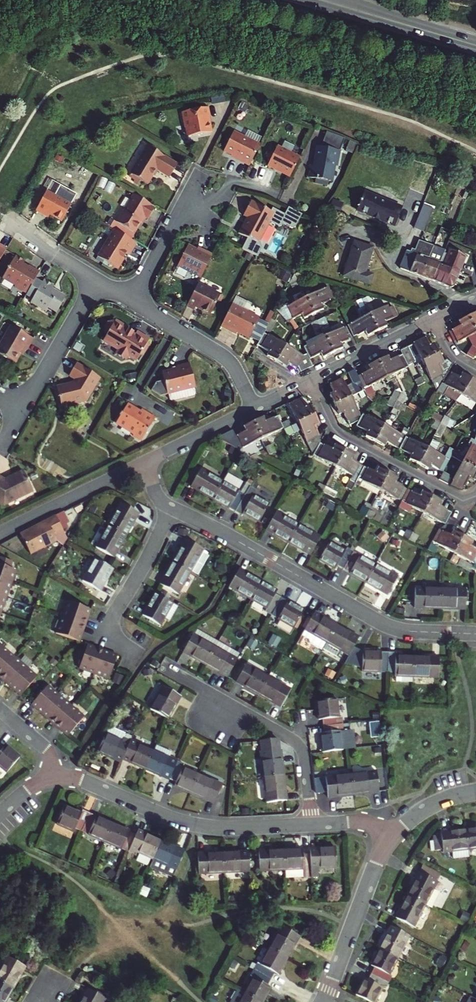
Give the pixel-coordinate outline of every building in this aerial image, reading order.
[(206,107),(180,112),(183,128),(184,127),(186,136),(209,132),(207,121),(206,121),(205,116),(208,115),(206,107)] [(239,162),(247,166),(258,145),(232,132),(221,151),(240,160),(239,162)] [(300,158),(278,147),(268,167),(290,178),(300,158)] [(336,168),(339,152),(317,148),(314,168),(309,168),(307,180),(313,181),(313,185),(326,187),(327,183),(329,183),(333,167),(336,168)] [(131,178),(147,188),(156,173),(169,181),(177,168),(147,150),(131,178)] [(36,208),(42,212),(44,209),(62,218),(71,201),(47,188),(36,208)] [(356,192),(350,210),(389,224),(395,206),(356,192)] [(146,220),(153,209),(132,195),(114,223),(132,234),(142,218),(146,220)] [(249,238),(250,236),(259,240),(273,211),(250,199),(242,213),(249,217),(246,222),(243,224),(239,232),(249,238)] [(425,202),(415,227),(426,231),(436,207),(425,202)] [(127,256),(135,244),(113,230),(96,257),(117,270),(124,260),(121,259),(124,254),(127,256)] [(356,242),(350,262),(368,267),(374,248),(356,242)] [(423,278),(434,246),(430,245),(422,242),(419,251),(413,249),(412,253),(408,251),(402,268),(402,269),(423,278)] [(445,250),(434,246),(423,278),(436,283),(439,272),(441,265),(445,250)] [(201,253),(199,256),(187,248),(175,269),(198,282),(211,258),(201,253)] [(442,273),(439,272),(436,283),(451,289),(455,287),(459,277),(468,256),(461,253),(462,251),(455,248),(453,251),(451,251),(445,266),(442,273)] [(27,291),(40,268),(30,262),(29,263),(24,261),(26,258),(17,252),(3,274),(16,282),(15,283),(27,291)] [(371,284),(374,275),(366,272),(368,267),(350,262),(345,276),(371,284)] [(293,275),(299,286),(301,290),(308,287),(302,275),(294,272),(293,275)] [(51,285),(54,281),(45,275),(31,297),(46,306),(49,301),(58,307),(66,294),(51,285)] [(293,288),(299,286),(293,275),(289,281),(293,288)] [(451,289),(460,293),(470,291),(467,280),(459,277),(455,287),(451,289)] [(209,314),(221,294),(198,282),(185,305),(193,309),(194,306),(209,314)] [(327,286),(304,297),(313,314),(315,312),(317,311),(322,309),(321,305),(333,299),(327,286)] [(287,303),(275,309),(287,322),(302,314),(304,318),(311,314),(313,314),(304,297),(288,305),(287,303)] [(362,300),(368,311),(373,309),(368,297),(362,300)] [(362,300),(357,302),(360,310),(358,310),(362,318),(349,324),(346,325),(352,337),(357,335),(366,331),(368,336),(378,331),(369,314),(368,311),(362,300)] [(369,314),(378,331),(386,327),(385,323),(398,317),(393,307),(388,309),(387,306),(369,314)] [(266,325),(239,311),(228,331),(247,341),(246,343),(254,347),(256,344),(256,343),(263,331),(266,325)] [(325,317),(323,318),(317,321),(320,328),(325,337),(333,353),(342,349),(340,344),(348,340),(348,339),(351,337),(347,328),(343,330),(342,328),(333,333),(328,324),(325,317)] [(469,318),(460,323),(462,327),(453,331),(459,343),(474,336),(475,340),(475,332),(469,318)] [(148,341),(150,338),(138,331),(136,334),(134,333),(135,331),(130,328),(129,330),(127,328),(128,326),(117,319),(116,321),(110,321),(107,326),(108,332),(104,338),(119,347),(120,354),(124,356),(129,354),(137,358),(141,353),(144,348),(146,349),(150,342),(148,341)] [(314,331),(320,328),(317,321),(311,323),(314,331)] [(26,349),(33,338),(11,324),(0,341),(0,353),(15,362),(21,353),(24,348),(26,349)] [(270,352),(267,357),(277,362),(286,346),(263,331),(256,343),(256,344),(270,352)] [(308,359),(312,366),(325,360),(324,357),(333,353),(325,337),(307,346),(303,348),(307,355),(308,359)] [(423,362),(440,354),(435,345),(431,347),(427,338),(400,351),(403,355),(408,366),(416,363),(413,357),(419,354),(423,362)] [(467,355),(473,358),(475,353),(475,341),(467,355)] [(277,362),(285,367),(288,363),(296,368),(297,367),(298,368),(305,357),(286,346),(277,362)] [(434,385),(443,381),(449,371),(453,364),(448,360),(444,362),(440,354),(423,362),(434,385)] [(298,368),(301,372),(312,366),(308,359),(307,355),(305,357),(298,368)] [(388,358),(379,362),(387,379),(404,371),(409,368),(408,366),(403,355),(398,358),(390,362),(388,358)] [(75,376),(72,379),(55,383),(59,403),(85,397),(99,375),(75,361),(68,372),(75,376)] [(372,387),(387,379),(379,362),(369,367),(371,371),(358,377),(365,391),(368,397),(372,406),(378,400),(372,387)] [(191,363),(178,366),(178,368),(164,370),(168,393),(169,393),(170,398),(172,400),(184,398),(183,390),(195,388),(196,388),(191,363)] [(355,370),(348,373),(353,385),(346,388),(342,380),(330,386),(334,394),(329,396),(334,405),(351,397),(357,394),(365,391),(358,377),(355,370)] [(461,379),(449,371),(443,381),(437,390),(444,394),(445,392),(460,401),(463,396),(472,380),(463,375),(461,379)] [(418,387),(425,383),(422,377),(415,381),(418,387)] [(472,380),(463,396),(475,404),(475,383),(472,380)] [(428,389),(425,383),(418,387),(421,393),(428,389)] [(196,393),(195,388),(183,390),(184,398),(194,396),(196,393)] [(400,393),(394,391),(391,397),(396,400),(400,393)] [(396,400),(402,403),(406,396),(400,393),(396,400)] [(339,415),(343,413),(350,426),(359,421),(360,419),(361,418),(360,415),(351,397),(334,405),(339,415)] [(391,397),(388,404),(393,407),(396,400),(391,397)] [(297,423),(314,415),(310,406),(306,408),(302,400),(289,406),(297,423)] [(396,400),(393,407),(399,410),(400,408),(404,410),(406,405),(402,403),(396,400)] [(140,408),(138,411),(134,412),(133,408),(126,403),(121,411),(119,410),(117,413),(119,414),(116,418),(118,422),(131,432),(133,435),(139,440),(154,417),(140,408)] [(285,431),(287,436),(301,429),(307,442),(314,454),(320,443),(321,441),(318,436),(319,435),(315,426),(319,425),(314,415),(297,423),(291,426),(284,429),(285,431)] [(359,421),(357,426),(367,432),(365,436),(375,441),(383,425),(366,416),(363,415),(362,416),(361,417),(361,418),(360,419),(359,421)] [(450,419),(444,415),(440,423),(446,426),(450,419)] [(278,416),(274,418),(265,422),(263,419),(254,423),(262,440),(280,431),(284,429),(282,426),(281,424),(278,416)] [(431,427),(437,430),(440,423),(435,420),(431,427)] [(288,421),(281,424),(282,426),(284,429),(291,426),(288,421)] [(240,450),(262,440),(254,423),(244,428),(246,431),(235,437),(232,431),(217,438),(240,450)] [(446,426),(440,423),(437,430),(434,435),(439,438),(442,432),(446,426)] [(454,426),(452,429),(463,434),(472,439),(475,433),(459,424),(454,426)] [(386,442),(398,449),(404,438),(405,437),(408,430),(403,428),(400,434),(383,425),(375,441),(384,446),(386,442)] [(409,460),(418,465),(427,448),(409,439),(405,437),(404,438),(398,449),(411,456),(409,460)] [(427,448),(418,465),(428,469),(430,465),(443,472),(448,462),(451,456),(454,451),(449,448),(444,458),(434,452),(438,443),(431,440),(427,448)] [(475,469),(475,441),(473,445),(472,444),(463,462),(475,469)] [(335,467),(344,450),(335,445),(333,450),(325,445),(320,443),(314,454),(313,456),(318,458),(335,467)] [(272,446),(267,449),(270,455),(275,453),(272,446)] [(264,458),(270,455),(267,449),(260,452),(264,458)] [(344,450),(335,467),(352,476),(349,481),(345,488),(350,491),(354,483),(364,466),(352,459),(354,455),(344,450)] [(454,481),(452,485),(461,490),(463,486),(465,487),(469,478),(473,480),(475,475),(475,469),(463,462),(461,466),(453,480),(454,481)] [(364,466),(354,483),(359,486),(362,481),(379,490),(388,473),(379,468),(376,473),(364,466)] [(190,487),(213,499),(223,481),(200,469),(190,487)] [(3,477),(0,475),(0,500),(28,490),(21,470),(3,477)] [(443,472),(438,480),(447,484),(451,477),(443,472)] [(396,499),(403,487),(395,482),(397,478),(388,473),(379,490),(396,499)] [(213,499),(236,512),(246,494),(223,481),(213,499)] [(317,481),(313,489),(318,491),(322,493),(326,486),(317,481)] [(362,481),(359,486),(376,495),(379,490),(362,481)] [(331,489),(326,486),(322,493),(327,496),(331,489)] [(408,489),(403,487),(396,499),(401,502),(408,489)] [(423,513),(432,497),(423,492),(421,496),(408,489),(401,502),(399,507),(404,509),(406,504),(423,513)] [(268,503),(253,495),(252,497),(246,494),(236,512),(242,515),(243,512),(259,521),(268,503)] [(441,502),(432,497),(423,513),(445,524),(448,519),(451,513),(439,506),(441,502)] [(121,504),(108,526),(125,535),(138,513),(121,504)] [(378,508),(371,504),(369,509),(365,516),(372,520),(378,508)] [(363,506),(360,513),(365,516),(369,509),(363,506)] [(29,556),(56,541),(53,535),(61,531),(58,526),(66,522),(61,512),(18,535),(29,556)] [(276,512),(267,529),(289,542),(299,525),(276,512)] [(439,529),(433,540),(454,552),(462,536),(453,531),(451,535),(449,534),(455,523),(448,519),(445,524),(439,529)] [(299,525),(289,542),(311,554),(320,537),(299,525)] [(108,526),(96,548),(113,557),(125,535),(108,526)] [(409,539),(413,532),(407,529),(403,536),(409,539)] [(66,540),(61,531),(53,535),(56,541),(63,546),(65,542),(66,540)] [(419,535),(413,532),(409,539),(415,542),(419,535)] [(454,552),(474,563),(473,566),(475,568),(475,548),(470,545),(472,542),(462,536),(454,552)] [(191,573),(199,577),(212,555),(187,541),(174,563),(191,573)] [(338,566),(343,569),(353,552),(347,549),(345,551),(329,542),(320,560),(336,569),(338,566)] [(438,546),(431,543),(428,549),(435,553),(438,546)] [(376,565),(353,552),(343,569),(366,582),(376,565)] [(113,569),(95,559),(83,581),(100,591),(113,569)] [(5,600),(11,585),(15,573),(9,571),(12,564),(0,560),(0,615),(5,600)] [(191,573),(174,563),(162,584),(179,594),(191,573)] [(398,577),(376,565),(366,582),(388,595),(398,577)] [(251,600),(261,582),(239,570),(229,588),(251,600)] [(261,582),(251,600),(267,608),(265,612),(272,615),(281,598),(275,595),(277,591),(261,582)] [(440,588),(415,588),(415,607),(440,608),(440,588)] [(466,589),(440,588),(440,608),(465,609),(466,589)] [(179,606),(156,594),(143,615),(160,626),(165,618),(170,621),(179,606)] [(281,598),(272,615),(294,628),(303,610),(281,598)] [(89,613),(66,605),(60,620),(55,636),(78,645),(84,629),(89,613)] [(314,613),(304,630),(301,635),(310,641),(311,644),(322,650),(327,643),(337,625),(314,613)] [(337,625),(327,643),(349,655),(353,647),(359,638),(337,625)] [(219,641),(196,628),(193,634),(215,647),(219,641)] [(215,647),(193,634),(183,652),(206,664),(215,647)] [(241,653),(219,641),(215,647),(238,659),(241,653)] [(101,653),(86,647),(78,671),(93,676),(108,682),(116,658),(101,653)] [(215,647),(206,664),(228,677),(238,659),(215,647)] [(361,671),(388,672),(389,652),(362,652),(353,647),(349,655),(344,665),(361,665),(361,671)] [(20,699),(37,680),(26,671),(14,660),(2,650),(0,648),(0,681),(20,699)] [(395,676),(414,677),(414,657),(396,657),(396,652),(389,652),(388,672),(395,672),(395,676)] [(439,658),(414,657),(414,677),(438,677),(439,658)] [(268,677),(246,664),(237,681),(259,694),(268,677)] [(291,689),(268,677),(259,694),(281,706),(291,689)] [(163,687),(150,709),(168,719),(180,697),(163,687)] [(70,709),(46,688),(30,707),(40,716),(54,728),(67,739),(83,720),(70,709)] [(323,719),(324,726),(343,724),(342,717),(339,717),(337,699),(317,702),(319,719),(323,719)] [(372,721),(373,736),(382,735),(380,721),(372,721)] [(321,734),(322,752),(348,749),(350,749),(348,731),(344,731),(343,724),(324,726),(324,734),(321,734)] [(115,755),(122,758),(130,740),(124,737),(125,735),(110,728),(107,735),(106,734),(98,752),(114,759),(115,755)] [(122,758),(146,769),(154,751),(130,740),(122,758)] [(0,744),(0,766),(7,772),(19,757),(5,745),(4,747),(0,744)] [(261,752),(264,777),(283,775),(280,749),(261,752)] [(177,762),(154,751),(146,769),(170,779),(177,762)] [(191,793),(199,775),(183,768),(184,765),(177,762),(170,779),(176,782),(175,786),(191,793)] [(351,774),(354,794),(379,791),(376,771),(351,774)] [(328,797),(354,794),(351,774),(326,777),(328,797)] [(223,785),(199,775),(191,793),(214,804),(223,785)] [(286,800),(283,775),(264,777),(267,802),(286,800)] [(290,791),(291,800),(300,799),(299,790),(290,791)] [(75,829),(81,832),(90,814),(83,811),(82,814),(64,806),(56,825),(74,832),(75,829)] [(113,824),(90,814),(81,832),(105,842),(113,824)] [(136,833),(113,824),(105,842),(128,852),(136,833)] [(466,830),(468,849),(475,848),(475,829),(466,830)] [(433,837),(433,843),(434,850),(435,852),(443,851),(443,853),(451,851),(452,860),(469,858),(468,849),(466,830),(441,833),(441,836),(433,837)] [(143,836),(136,833),(128,852),(135,855),(136,852),(153,859),(161,841),(144,834),(143,836)] [(184,851),(161,841),(153,859),(149,867),(173,877),(184,851)] [(317,852),(310,853),(311,872),(311,878),(319,878),(319,868),(336,867),(335,848),(317,849),(317,852)] [(284,850),(285,870),(285,877),(305,876),(305,878),(311,878),(311,872),(310,853),(303,853),(302,849),(284,850)] [(285,870),(284,850),(259,851),(260,871),(285,870)] [(248,852),(223,853),(224,873),(249,872),(248,852)] [(223,853),(197,854),(198,874),(224,873),(223,853)] [(437,881),(420,872),(408,895),(425,904),(432,908),(440,892),(436,889),(435,891),(433,889),(437,881)] [(414,927),(425,904),(408,895),(396,918),(414,927)] [(282,927),(269,950),(286,959),(299,937),(282,927)] [(398,959),(409,936),(392,927),(380,950),(398,959)] [(257,964),(254,970),(271,980),(275,974),(277,975),(286,959),(269,950),(260,965),(257,964)] [(375,967),(372,974),(389,983),(393,976),(389,975),(398,959),(380,950),(372,966),(375,967)] [(0,970),(0,982),(13,989),(25,967),(7,957),(0,970)] [(245,994),(258,1001),(263,1001),(270,988),(267,987),(271,980),(254,970),(250,977),(253,979),(245,994)] [(372,974),(368,981),(364,979),(356,995),(370,1001),(375,1001),(382,988),(386,990),(389,983),(372,974)] [(13,989),(0,982),(0,1001),(5,1001),(13,989)] [(81,1001),(103,1001),(105,998),(88,989),(81,1001)] [(242,999),(248,1001),(258,1001),(245,994),(238,991),(235,996),(242,999)]
